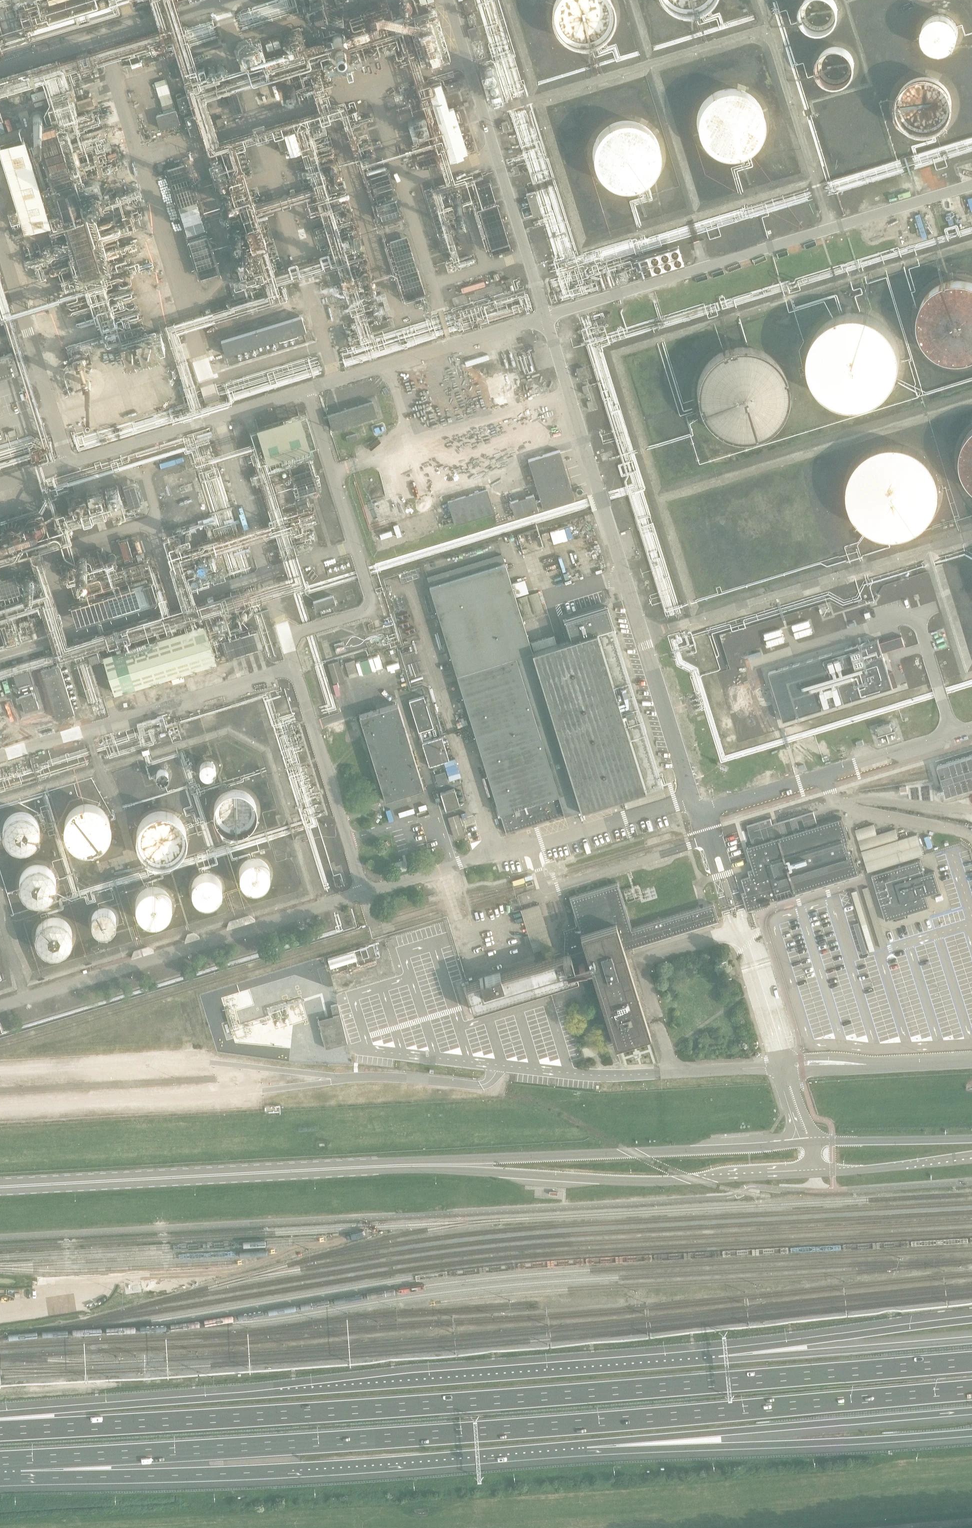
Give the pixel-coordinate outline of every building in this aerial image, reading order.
[(357,0),(335,0),(337,8),(342,7),(343,10),(357,6),(356,3),(357,2),(357,0)] [(413,2),(413,0),(400,0),(400,2),(400,5),(402,7),(403,9),(406,9),(409,9),(411,8),(413,6),(413,3),(413,2)] [(436,0),(418,0),(420,8),(437,3),(436,0)] [(616,10),(615,4),(614,0),(554,0),(553,4),(552,10),(553,17),(554,22),(557,27),(561,33),(566,37),(571,40),(577,42),(583,42),(590,42),(596,40),(601,37),(606,33),(610,28),(613,23),(615,17),(616,11),(616,10)] [(670,4),(675,7),(681,9),(687,10),(693,9),(699,8),(704,6),(707,4),(710,1),(711,0),(666,0),(670,4)] [(840,9),(839,5),(838,1),(838,0),(801,0),(801,1),(799,5),(799,9),(799,12),(800,16),(802,19),(804,22),(807,25),(811,27),(814,28),(818,29),(822,29),(826,28),(829,26),(833,24),(835,21),(838,17),(839,14),(840,9)] [(960,32),(959,28),(958,24),(956,21),(953,17),(950,15),(946,13),(942,12),(939,12),(935,13),(932,14),(928,16),(926,18),(924,21),(922,25),(921,29),(921,32),(921,37),(923,40),(924,44),(927,46),(931,49),(934,50),(938,51),(941,51),(945,51),(949,49),(951,48),(954,45),(956,42),(958,39),(959,36),(960,32)] [(348,23),(348,20),(346,18),(343,16),(340,16),(338,16),(335,18),(334,21),(333,23),(334,26),(336,29),(338,30),(341,30),(344,30),(346,28),(347,26),(348,23)] [(477,26),(470,29),(467,29),(471,41),(481,37),(477,26)] [(301,37),(300,35),(299,32),(296,31),(294,30),(292,31),(289,32),(288,35),(287,37),(288,40),(289,42),(292,44),(294,44),(296,44),(299,42),(300,40),(301,37)] [(263,42),(267,54),(284,48),(280,36),(263,42)] [(857,63),(857,60),(856,56),(854,53),(852,49),(848,46),(845,44),(841,43),(836,43),(833,43),(829,44),(826,45),(822,48),(820,51),(818,54),(816,58),(816,62),(816,66),(817,70),(819,73),(821,77),(824,80),(827,82),(831,83),(836,84),(841,83),(844,82),(848,80),(851,78),(853,75),(855,72),(856,68),(857,63)] [(258,51),(259,51),(258,49),(257,46),(255,45),(252,44),(249,45),(247,46),(246,48),(245,51),(245,54),(247,56),(249,57),(251,58),(254,58),(256,56),(258,54),(258,51)] [(298,80),(297,77),(296,75),(293,73),(291,72),(288,73),(286,74),(283,76),(283,79),(283,82),(285,85),(287,87),(290,87),(292,87),(295,85),(297,83),(297,82),(298,80)] [(953,103),(953,102),(953,97),(951,92),(949,88),(946,83),(941,79),(936,77),(931,75),(927,74),(920,75),(916,76),(912,78),(906,82),(903,86),(899,91),(898,97),(897,102),(898,107),(899,113),(902,118),(905,122),(909,125),(913,128),(918,130),(924,131),(929,130),(935,129),(940,127),(944,123),(948,119),(951,114),(953,109),(953,103)] [(167,78),(155,82),(165,113),(156,115),(161,129),(180,123),(167,78)] [(445,84),(448,94),(461,90),(458,82),(455,83),(455,81),(445,84)] [(441,83),(432,85),(434,92),(431,93),(432,97),(429,98),(439,131),(444,130),(449,146),(444,146),(449,162),(465,157),(464,156),(468,154),(459,122),(462,121),(459,111),(455,112),(454,107),(449,109),(441,83)] [(765,119),(764,112),(762,105),(759,99),(755,94),(752,92),(748,89),(743,87),(736,85),(731,85),(724,86),(717,88),(712,91),(708,94),(703,99),(700,105),(699,108),(698,112),(697,119),(698,125),(700,132),(703,138),(707,143),(712,147),(718,150),(725,152),(730,152),(736,152),(742,151),(748,148),(751,146),(754,143),(759,138),(762,132),(764,126),(765,119)] [(183,95),(182,92),(177,94),(181,108),(190,105),(187,94),(183,95)] [(238,93),(211,101),(217,120),(243,112),(238,93)] [(0,150),(8,176),(24,229),(55,220),(76,289),(111,278),(67,136),(81,132),(70,98),(44,106),(52,134),(0,150)] [(199,132),(194,115),(186,118),(191,134),(199,132)] [(661,152),(661,144),(658,137),(655,131),(650,126),(645,122),(639,119),(631,117),(625,117),(621,117),(617,118),(611,121),(606,123),(601,128),(597,133),(594,139),(592,146),(592,152),(593,159),(595,165),(598,172),(602,177),(608,181),(614,184),(621,186),(627,186),(633,186),(640,184),(645,181),(651,177),(655,172),(658,166),(661,159),(661,152)] [(509,130),(507,121),(501,123),(504,131),(509,130)] [(278,140),(280,150),(287,148),(284,138),(278,140)] [(419,165),(438,160),(436,154),(415,160),(417,168),(419,168),(419,165)] [(188,159),(163,166),(198,280),(222,273),(188,159)] [(237,172),(267,268),(282,263),(252,167),(237,172)] [(370,178),(376,199),(394,194),(388,173),(370,178)] [(490,183),(478,187),(483,205),(495,201),(490,183)] [(527,194),(533,216),(542,213),(535,192),(527,194)] [(404,227),(395,198),(377,204),(383,222),(385,222),(388,232),(404,227)] [(479,210),(492,251),(492,253),(510,247),(497,204),(479,210)] [(458,209),(449,212),(451,218),(460,215),(458,209)] [(407,236),(389,242),(405,294),(423,288),(407,236)] [(635,257),(641,276),(677,265),(671,246),(635,257)] [(967,279),(962,278),(958,278),(955,278),(950,279),(943,281),(936,285),(930,290),(926,294),(924,297),(921,303),(919,307),(919,312),(918,319),(919,326),(919,330),(921,334),(925,341),(930,347),(935,352),(939,354),(943,356),(950,358),(958,359),(965,359),(971,357),(971,281),(967,279)] [(254,293),(252,284),(245,286),(248,295),(254,293)] [(235,299),(246,296),(243,286),(233,289),(235,299)] [(900,358),(900,357),(900,353),(899,348),(898,343),(897,340),(895,336),(892,331),(887,325),(884,321),(880,319),(876,316),(872,314),(867,312),(863,311),(856,311),(851,311),(845,311),(841,312),(837,314),(829,318),(826,320),(822,323),(820,326),(817,330),(814,334),(812,337),(810,343),(809,346),(808,351),(808,356),(808,361),(808,365),(811,373),(814,380),(816,383),(820,388),(822,391),(827,394),(829,396),(834,399),(842,401),(848,403),(852,403),(856,403),(862,402),(866,401),(870,400),(876,398),(878,396),(881,394),(886,390),(889,386),(893,382),(896,375),(898,371),(899,366),(900,362),(900,358)] [(225,355),(279,339),(280,340),(297,334),(297,333),(306,331),(301,316),(221,340),(225,355)] [(372,331),(391,325),(389,318),(381,321),(381,320),(379,320),(379,321),(370,324),(372,331)] [(790,391),(790,390),(790,386),(789,381),(788,377),(787,373),(785,369),(782,364),(780,361),(777,357),(774,354),(770,351),(764,348),(760,346),(752,344),(748,344),(743,343),(739,344),(733,345),(728,346),(725,348),(720,350),(717,352),(711,357),(705,363),(703,368),(700,373),(699,377),(698,381),(697,386),(697,390),(697,395),(698,399),(699,403),(700,408),(702,412),(704,416),(706,418),(710,423),(713,425),(717,428),(720,431),(725,433),(729,435),(734,436),(742,437),(745,437),(752,436),(756,435),(760,434),(764,432),(769,429),(773,427),(776,424),(780,420),(782,416),(785,412),(787,408),(789,401),(790,397),(790,391)] [(19,372),(13,351),(1,355),(0,353),(0,378),(19,372)] [(588,377),(584,366),(576,369),(579,380),(588,377)] [(328,415),(327,415),(331,429),(332,429),(377,416),(372,401),(328,415)] [(302,411),(259,424),(268,456),(313,443),(302,411)] [(356,434),(346,437),(348,443),(358,440),(356,434)] [(940,489),(940,488),(940,484),(939,480),(938,475),(936,471),(934,466),(931,462),(926,456),(920,450),(916,448),(912,446),(903,443),(898,442),(894,442),(885,443),(881,444),(877,445),(872,447),(868,450),(864,452),(861,455),(858,458),(856,462),(853,466),(851,470),(849,475),(848,480),(847,488),(847,492),(848,497),(849,500),(850,505),(852,509),(854,513),(860,520),(862,523),(866,526),(869,528),(874,530),(881,533),(888,534),(892,535),(897,535),(902,534),(909,532),(915,530),(918,528),(923,524),(926,522),(931,516),(934,512),(936,507),(939,499),(939,494),(940,489)] [(533,495),(510,502),(515,517),(538,510),(537,506),(542,505),(543,509),(575,499),(560,450),(528,460),(540,500),(535,501),(533,495)] [(299,498),(315,494),(307,468),(291,472),(299,498)] [(487,490),(447,502),(452,517),(441,520),(443,526),(454,522),(454,525),(494,512),(487,490)] [(42,530),(37,513),(23,517),(28,534),(42,530)] [(0,533),(0,547),(13,542),(12,538),(20,535),(16,524),(3,528),(4,532),(0,533)] [(200,550),(168,561),(175,581),(207,570),(200,550)] [(76,627),(165,599),(151,553),(126,561),(133,583),(68,602),(76,627)] [(502,553),(427,577),(429,585),(504,561),(502,553)] [(543,611),(538,592),(537,589),(533,590),(533,593),(516,599),(515,597),(528,593),(524,580),(511,584),(505,564),(429,587),(506,833),(580,810),(581,814),(599,809),(597,805),(662,784),(607,606),(564,619),(571,639),(557,644),(554,635),(531,642),(534,651),(532,651),(522,618),(543,611)] [(0,578),(0,598),(21,592),(15,574),(0,578)] [(333,595),(313,601),(316,611),(320,609),(332,605),(336,604),(333,595)] [(24,643),(17,620),(0,626),(0,651),(24,643)] [(204,624),(108,653),(103,655),(114,694),(216,662),(204,624)] [(224,662),(261,652),(256,635),(219,645),(224,662)] [(879,639),(769,673),(784,721),(893,688),(879,639)] [(354,660),(344,663),(349,679),(359,676),(354,660)] [(338,661),(328,665),(333,684),(344,680),(338,661)] [(59,664),(42,670),(57,718),(74,713),(59,664)] [(12,685),(14,691),(33,685),(28,670),(13,675),(16,684),(12,685)] [(21,702),(25,713),(39,709),(34,692),(16,697),(18,703),(21,702)] [(433,727),(424,696),(409,701),(418,732),(433,727)] [(398,704),(377,710),(359,716),(385,800),(424,788),(398,704)] [(700,721),(691,724),(698,747),(707,745),(700,721)] [(890,726),(875,731),(877,738),(892,734),(890,726)] [(429,766),(449,760),(442,737),(422,743),(429,766)] [(938,766),(947,796),(971,788),(971,756),(938,766)] [(216,769),(216,768),(215,765),(213,762),(210,760),(208,759),(206,759),(204,760),(202,761),(201,762),(199,765),(198,768),(199,771),(201,774),(203,776),(205,777),(207,777),(210,777),(212,776),(213,775),(215,772),(216,769)] [(443,765),(445,772),(456,769),(454,762),(443,765)] [(170,775),(169,772),(167,770),(165,769),(162,768),(160,769),(158,770),(157,773),(156,775),(157,778),(158,780),(160,781),(162,782),(165,781),(167,780),(169,778),(170,775)] [(435,776),(438,786),(448,782),(445,772),(435,776)] [(621,799),(624,810),(666,797),(663,787),(621,799)] [(454,788),(440,792),(446,812),(455,810),(454,806),(459,804),(454,788)] [(215,808),(214,814),(214,819),(216,825),(219,830),(224,833),(229,835),(235,836),(241,835),(246,833),(250,829),(253,824),(255,819),(255,815),(254,810),(252,804),(248,800),(244,797),(238,795),(233,795),(227,796),(222,799),(218,803),(215,808)] [(781,809),(745,820),(753,844),(771,839),(771,838),(773,837),(774,838),(782,835),(782,834),(785,834),(794,832),(794,831),(797,830),(797,831),(806,828),(805,827),(808,826),(808,827),(817,825),(817,824),(818,824),(810,800),(787,807),(790,819),(784,821),(781,809)] [(113,827),(113,826),(113,822),(111,817),(109,813),(106,808),(102,805),(97,803),(94,802),(91,802),(88,802),(83,803),(79,804),(75,806),(72,809),(69,813),(67,817),(65,821),(65,826),(65,830),(66,835),(68,839),(72,843),(76,847),(80,849),(84,850),(89,851),(93,850),(99,849),(102,847),(106,843),(109,840),(111,836),(113,832),(113,827)] [(190,835),(189,830),(188,825),(185,820),(183,817),(178,813),(173,810),(169,809),(164,809),(159,809),(155,810),(151,812),(148,814),(146,816),(143,820),(140,824),(139,830),(138,835),(139,840),(140,844),(142,848),(145,852),(149,856),(154,858),(159,860),(164,861),(169,860),(174,858),(178,856),(182,853),(185,850),(188,845),(189,840),(190,835)] [(42,830),(42,829),(41,825),(40,822),(38,818),(36,816),(34,814),(31,812),(27,811),(23,810),(20,810),(17,811),(13,813),(9,816),(7,819),(5,822),(4,825),(4,829),(4,832),(5,836),(6,839),(8,842),(11,845),(15,847),(18,848),(22,849),(25,848),(29,847),(33,846),(36,843),(38,840),(40,837),(41,833),(42,830)] [(453,836),(464,833),(458,814),(448,818),(453,836)] [(741,893),(744,904),(746,908),(747,911),(760,907),(764,906),(763,903),(859,874),(852,851),(849,852),(846,841),(849,840),(842,817),(831,820),(828,820),(829,821),(820,824),(819,823),(818,824),(817,824),(817,825),(808,827),(808,826),(805,827),(806,828),(797,831),(797,830),(794,831),(794,832),(785,834),(782,834),(782,835),(774,838),(773,837),(771,838),(771,839),(753,844),(746,846),(753,869),(748,871),(749,875),(741,878),(745,892),(741,893)] [(855,829),(868,870),(868,872),(923,855),(917,834),(898,839),(895,829),(877,834),(873,824),(855,829)] [(929,835),(924,837),(928,849),(933,847),(929,835)] [(257,886),(261,884),(264,880),(266,876),(267,871),(266,866),(264,862),(261,859),(257,857),(252,856),(247,857),(243,859),(239,862),(237,866),(237,871),(237,876),(239,880),(243,884),(247,886),(252,886),(257,886)] [(871,874),(875,884),(886,920),(896,917),(896,920),(906,917),(905,914),(930,907),(926,895),(940,890),(934,871),(925,874),(920,859),(871,874)] [(58,883),(58,882),(58,879),(56,875),(54,871),(52,868),(49,866),(45,864),(41,863),(38,863),(34,864),(31,865),(28,867),(25,869),(23,872),(21,876),(20,879),(20,883),(20,887),(21,890),(23,894),(26,896),(29,899),(33,901),(36,901),(39,902),(43,901),(47,900),(50,898),(52,896),(54,894),(56,890),(57,887),(58,883)] [(223,888),(223,887),(223,884),(222,882),(221,879),(219,877),(216,875),(214,874),(210,872),(208,872),(205,872),(202,873),(199,875),(197,876),(195,878),(194,881),(193,884),(192,887),(192,890),(193,892),(194,895),(196,897),(198,899),(201,901),(203,902),(207,903),(209,903),(212,902),(214,901),(217,899),(220,897),(222,894),(223,891),(223,888)] [(624,949),(718,920),(717,916),(713,904),(705,906),(697,909),(632,929),(618,883),(569,898),(577,925),(562,929),(564,935),(559,937),(565,955),(500,975),(499,973),(479,980),(480,981),(466,986),(469,997),(473,1010),(562,983),(563,986),(587,979),(584,968),(590,967),(615,1045),(645,1036),(650,1034),(624,949)] [(174,904),(173,900),(172,896),(171,893),(168,890),(164,887),(162,886),(159,885),(155,885),(151,885),(147,886),(145,888),(142,890),(139,893),(137,897),(136,900),(136,904),(136,907),(137,911),(139,914),(141,917),(144,920),(147,922),(150,923),(154,923),(157,923),(161,922),(165,920),(168,918),(171,915),(172,912),(174,908),(174,904)] [(539,904),(521,910),(534,952),(552,946),(539,904)] [(117,919),(117,918),(116,914),(115,912),(114,910),(112,908),(110,907),(107,906),(105,906),(102,906),(100,906),(96,909),(94,911),(92,913),(92,916),(91,918),(91,920),(92,923),(93,925),(95,927),(96,928),(98,930),(101,931),(103,931),(106,931),(109,930),(113,928),(114,926),(116,924),(116,921),(117,919)] [(76,935),(76,932),(75,928),(74,925),(71,922),(69,920),(66,918),(62,916),(58,916),(55,916),(51,917),(48,918),(44,921),(41,924),(39,928),(38,931),(38,935),(38,939),(39,942),(41,945),(43,948),(47,951),(50,953),(53,953),(57,954),(60,954),(64,953),(68,951),(70,949),(73,946),(75,942),(76,939),(76,935)] [(367,947),(361,949),(364,958),(370,956),(367,947)] [(358,959),(355,951),(328,959),(331,968),(358,959)] [(325,1048),(347,1043),(348,1043),(338,1004),(331,1006),(333,1015),(318,1019),(325,1048)]
